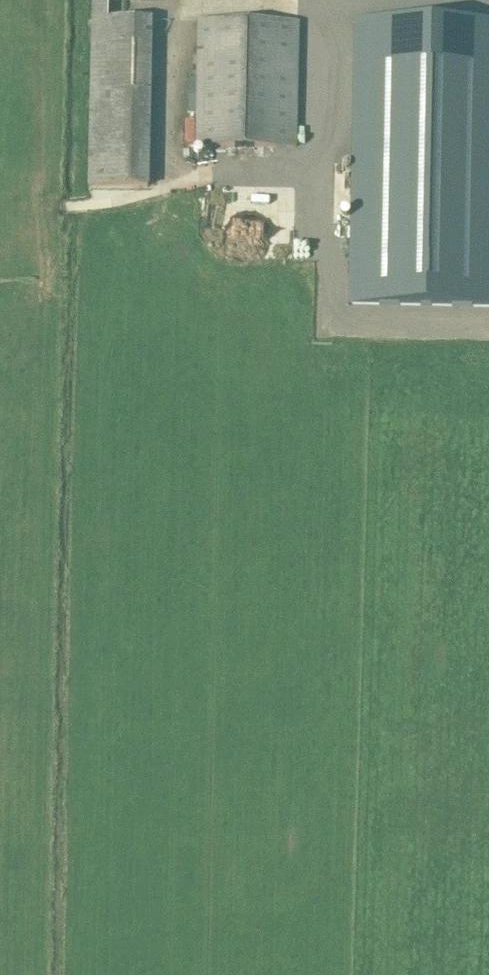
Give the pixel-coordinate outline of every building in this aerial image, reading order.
[(152,19),(93,18),(90,185),(148,186),(152,19)] [(299,21),(198,20),(195,147),(297,148),(299,21)] [(352,304),(488,307),(488,26),(358,23),(352,304)]
